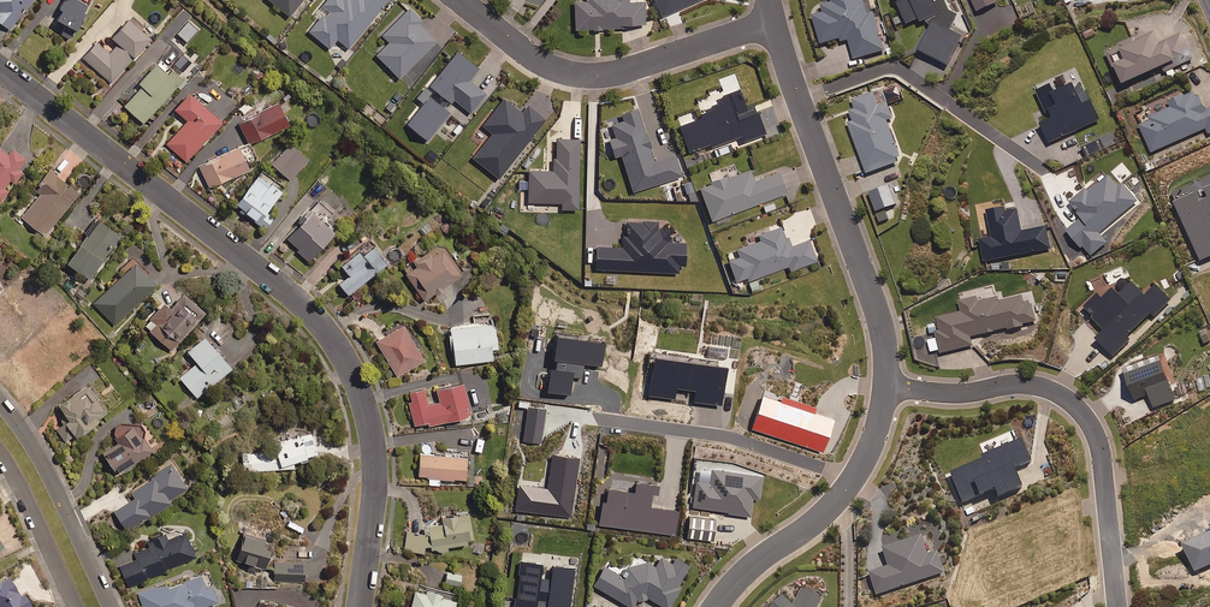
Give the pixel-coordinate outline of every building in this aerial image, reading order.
[(34,0),(0,0),(0,23),(9,30),(25,10),(26,11),(34,0)] [(59,10),(62,12),(57,21),(66,26),(62,35),(72,40),(89,8),(86,6),(89,0),(64,0),(59,10)] [(290,17),(303,0),(268,0),(290,17)] [(346,1),(344,0),(327,0),(322,5),(331,12),(325,19),(321,16),(309,32),(330,49),(337,40),(349,49),(389,0),(347,0),(346,1)] [(576,30),(592,29),(593,31),(603,31),(602,29),(623,28),(623,26),(646,25),(645,2),(629,3),(629,0),(588,0),(588,1),(575,1),(576,30)] [(663,17),(701,0),(655,0),(663,17)] [(863,0),(821,0),(825,14),(814,17),(823,45),(849,37),(856,60),(886,51),(874,13),(871,14),(867,0),(863,1),(863,0)] [(901,11),(892,15),(896,25),(905,21),(907,25),(921,20),(923,24),(926,23),(934,27),(919,53),(947,68),(963,39),(951,32),(959,16),(949,11),(945,0),(897,0),(901,11)] [(979,13),(999,4),(998,0),(973,0),(979,13)] [(422,22),(407,7),(379,35),(386,42),(375,54),(400,79),(437,42),(419,25),(422,22)] [(144,27),(133,17),(112,39),(118,45),(109,54),(97,43),(83,58),(111,83),(150,40),(140,31),(144,27)] [(1166,69),(1170,79),(1178,76),(1175,69),(1194,60),(1182,34),(1161,44),(1155,30),(1106,52),(1123,88),(1166,69)] [(438,78),(433,74),(415,97),(421,102),(407,119),(410,121),(407,125),(428,141),(450,114),(444,109),(449,103),(452,105),(454,101),(471,114),(486,94),(470,81),(479,69),(458,52),(438,78)] [(183,81),(161,61),(139,86),(141,88),(124,106),(143,124),(183,81)] [(1101,121),(1083,83),(1057,95),(1053,86),(1038,93),(1051,121),(1041,125),(1050,144),(1101,121)] [(746,108),(740,89),(723,95),(725,102),(712,106),(714,111),(696,117),(695,113),(677,119),(689,152),(707,146),(708,148),(742,136),(744,141),(765,133),(755,105),(746,108)] [(1197,91),(1170,103),(1172,107),(1150,116),(1152,120),(1140,125),(1153,153),(1207,129),(1209,135),(1209,134),(1209,110),(1206,112),(1197,91)] [(880,107),(875,93),(853,100),(856,110),(851,111),(852,129),(868,174),(899,163),(900,157),(887,122),(894,119),(888,104),(880,107)] [(205,108),(207,106),(195,95),(193,97),(190,94),(174,111),(187,122),(166,145),(186,163),(222,124),(205,108)] [(522,114),(504,100),(483,126),(493,134),(473,159),(499,179),(546,120),(528,106),(522,114)] [(289,126),(278,105),(239,124),(250,145),(289,126)] [(656,162),(639,109),(622,115),(624,121),(612,125),(616,138),(610,140),(615,157),(622,155),(633,192),(682,176),(676,156),(656,162)] [(581,140),(557,139),(557,159),(554,159),(553,172),(529,171),(528,203),(562,204),(561,210),(579,210),(581,140)] [(210,189),(249,171),(246,165),(256,161),(248,145),(200,167),(210,189)] [(308,161),(290,145),(272,165),(290,181),(308,161)] [(5,189),(10,182),(13,184),(21,173),(18,170),(26,159),(12,150),(8,156),(0,150),(0,202),(1,203),(8,192),(5,189)] [(754,182),(750,169),(700,188),(712,221),(786,194),(778,173),(754,182)] [(78,194),(49,171),(37,187),(43,192),(21,219),(44,237),(78,194)] [(1103,227),(1104,229),(1119,217),(1118,215),(1136,200),(1121,181),(1117,184),(1108,173),(1086,190),(1083,186),(1069,198),(1082,214),(1066,228),(1089,256),(1106,241),(1098,231),(1103,227)] [(266,213),(282,194),(259,176),(235,206),(265,229),(273,219),(266,213)] [(287,239),(309,262),(341,229),(329,218),(333,214),(319,201),(297,223),(300,226),(287,239)] [(1005,209),(1004,204),(986,207),(992,235),(980,237),(984,259),(1050,247),(1046,225),(1021,229),(1017,207),(1005,209)] [(876,213),(881,224),(889,220),(884,209),(876,213)] [(614,248),(598,247),(597,269),(682,273),(682,267),(686,267),(687,243),(668,243),(668,231),(657,230),(658,222),(625,221),(623,243),(614,243),(614,248)] [(120,237),(98,222),(68,266),(89,281),(120,237)] [(791,247),(783,226),(748,239),(750,244),(726,254),(737,282),(747,278),(749,282),(789,266),(791,271),(817,261),(809,240),(791,247)] [(387,265),(374,248),(363,257),(360,252),(340,268),(348,277),(338,285),(347,297),(387,265)] [(435,294),(436,297),(446,291),(444,288),(460,277),(458,274),(463,271),(456,261),(460,258),(455,251),(451,254),(447,248),(432,258),(429,254),(415,263),(418,268),(407,275),(424,301),(435,294)] [(156,287),(136,265),(94,304),(114,326),(156,287)] [(616,284),(616,274),(606,275),(606,284),(616,284)] [(1144,292),(1131,279),(1119,290),(1112,282),(1101,293),(1097,289),(1084,303),(1100,320),(1090,330),(1113,354),(1129,338),(1126,335),(1151,312),(1154,315),(1171,299),(1155,283),(1144,292)] [(1193,296),(1188,287),(1180,292),(1185,301),(1193,296)] [(927,337),(930,350),(939,348),(939,351),(972,344),(970,334),(1007,327),(1008,329),(1023,325),(1023,324),(1036,321),(1033,304),(1024,306),(1022,295),(998,299),(997,295),(977,299),(976,294),(958,298),(960,310),(936,315),(937,321),(928,323),(930,332),(935,331),(936,335),(927,337)] [(204,314),(184,296),(170,311),(164,305),(144,327),(171,351),(204,314)] [(497,350),(495,325),(450,329),(453,366),(493,362),(492,350),(497,350)] [(424,361),(404,327),(377,342),(397,377),(424,361)] [(1207,331),(1199,334),(1203,344),(1209,341),(1209,337),(1207,331)] [(231,370),(204,338),(187,353),(196,363),(179,378),(197,399),(231,370)] [(1176,398),(1159,353),(1143,359),(1141,354),(1121,361),(1135,397),(1149,392),(1154,406),(1176,398)] [(1183,383),(1175,386),(1179,397),(1187,394),(1183,383)] [(466,413),(470,413),(463,385),(437,391),(440,403),(428,406),(425,390),(410,393),(412,403),(409,403),(414,425),(428,422),(429,427),(467,419),(466,413)] [(64,414),(60,417),(65,424),(56,430),(65,443),(74,436),(76,440),(100,423),(97,419),(105,413),(85,386),(58,406),(64,414)] [(832,417),(760,393),(749,425),(821,450),(832,417)] [(118,474),(152,453),(143,439),(141,441),(132,427),(116,438),(119,443),(104,453),(118,474)] [(1030,461),(1017,429),(979,444),(984,455),(948,469),(962,502),(995,489),(998,497),(1022,488),(1014,468),(1030,461)] [(294,470),(293,464),(300,462),(300,465),(308,462),(307,458),(316,455),(310,433),(274,444),(277,451),(243,453),(244,471),(294,470)] [(468,451),(453,450),(453,457),(420,455),(418,477),(429,477),(429,486),(439,486),(439,480),(466,481),(468,451)] [(169,501),(185,490),(177,478),(183,474),(175,462),(128,493),(133,501),(114,513),(127,533),(171,504),(169,501)] [(611,475),(610,481),(602,480),(597,522),(673,533),(677,507),(647,503),(650,480),(611,475)] [(404,550),(423,554),(425,547),(431,548),(431,550),(436,549),(438,554),(448,551),(448,550),(468,545),(467,542),(473,541),(467,512),(442,517),(443,524),(426,528),(428,536),(408,531),(404,550)] [(926,553),(919,533),(882,545),(889,563),(868,570),(876,594),(943,572),(936,549),(926,553)] [(168,541),(165,536),(148,543),(150,547),(135,553),(137,558),(119,566),(128,588),(166,572),(165,570),(195,558),(185,534),(168,541)] [(273,545),(244,536),(236,561),(265,570),(273,545)] [(647,595),(667,606),(678,587),(674,585),(688,560),(674,553),(670,560),(659,554),(654,564),(645,559),(632,561),(624,575),(602,563),(591,583),(630,604),(633,598),(647,595)] [(518,558),(513,606),(534,606),(534,604),(545,605),(544,606),(569,606),(573,565),(549,563),(548,576),(537,575),(539,560),(518,558)] [(305,562),(275,562),(274,581),(305,581),(305,562)] [(461,572),(447,569),(444,580),(459,583),(461,572)] [(212,587),(207,589),(202,576),(168,589),(167,585),(139,596),(143,606),(207,606),(218,603),(212,587)] [(20,598),(17,600),(6,579),(0,583),(0,606),(25,606),(20,598)] [(821,593),(800,583),(791,602),(779,591),(765,606),(815,606),(821,593)] [(456,595),(440,592),(441,587),(425,584),(424,588),(414,586),(410,606),(460,606),(461,603),(455,602),(456,595)]
